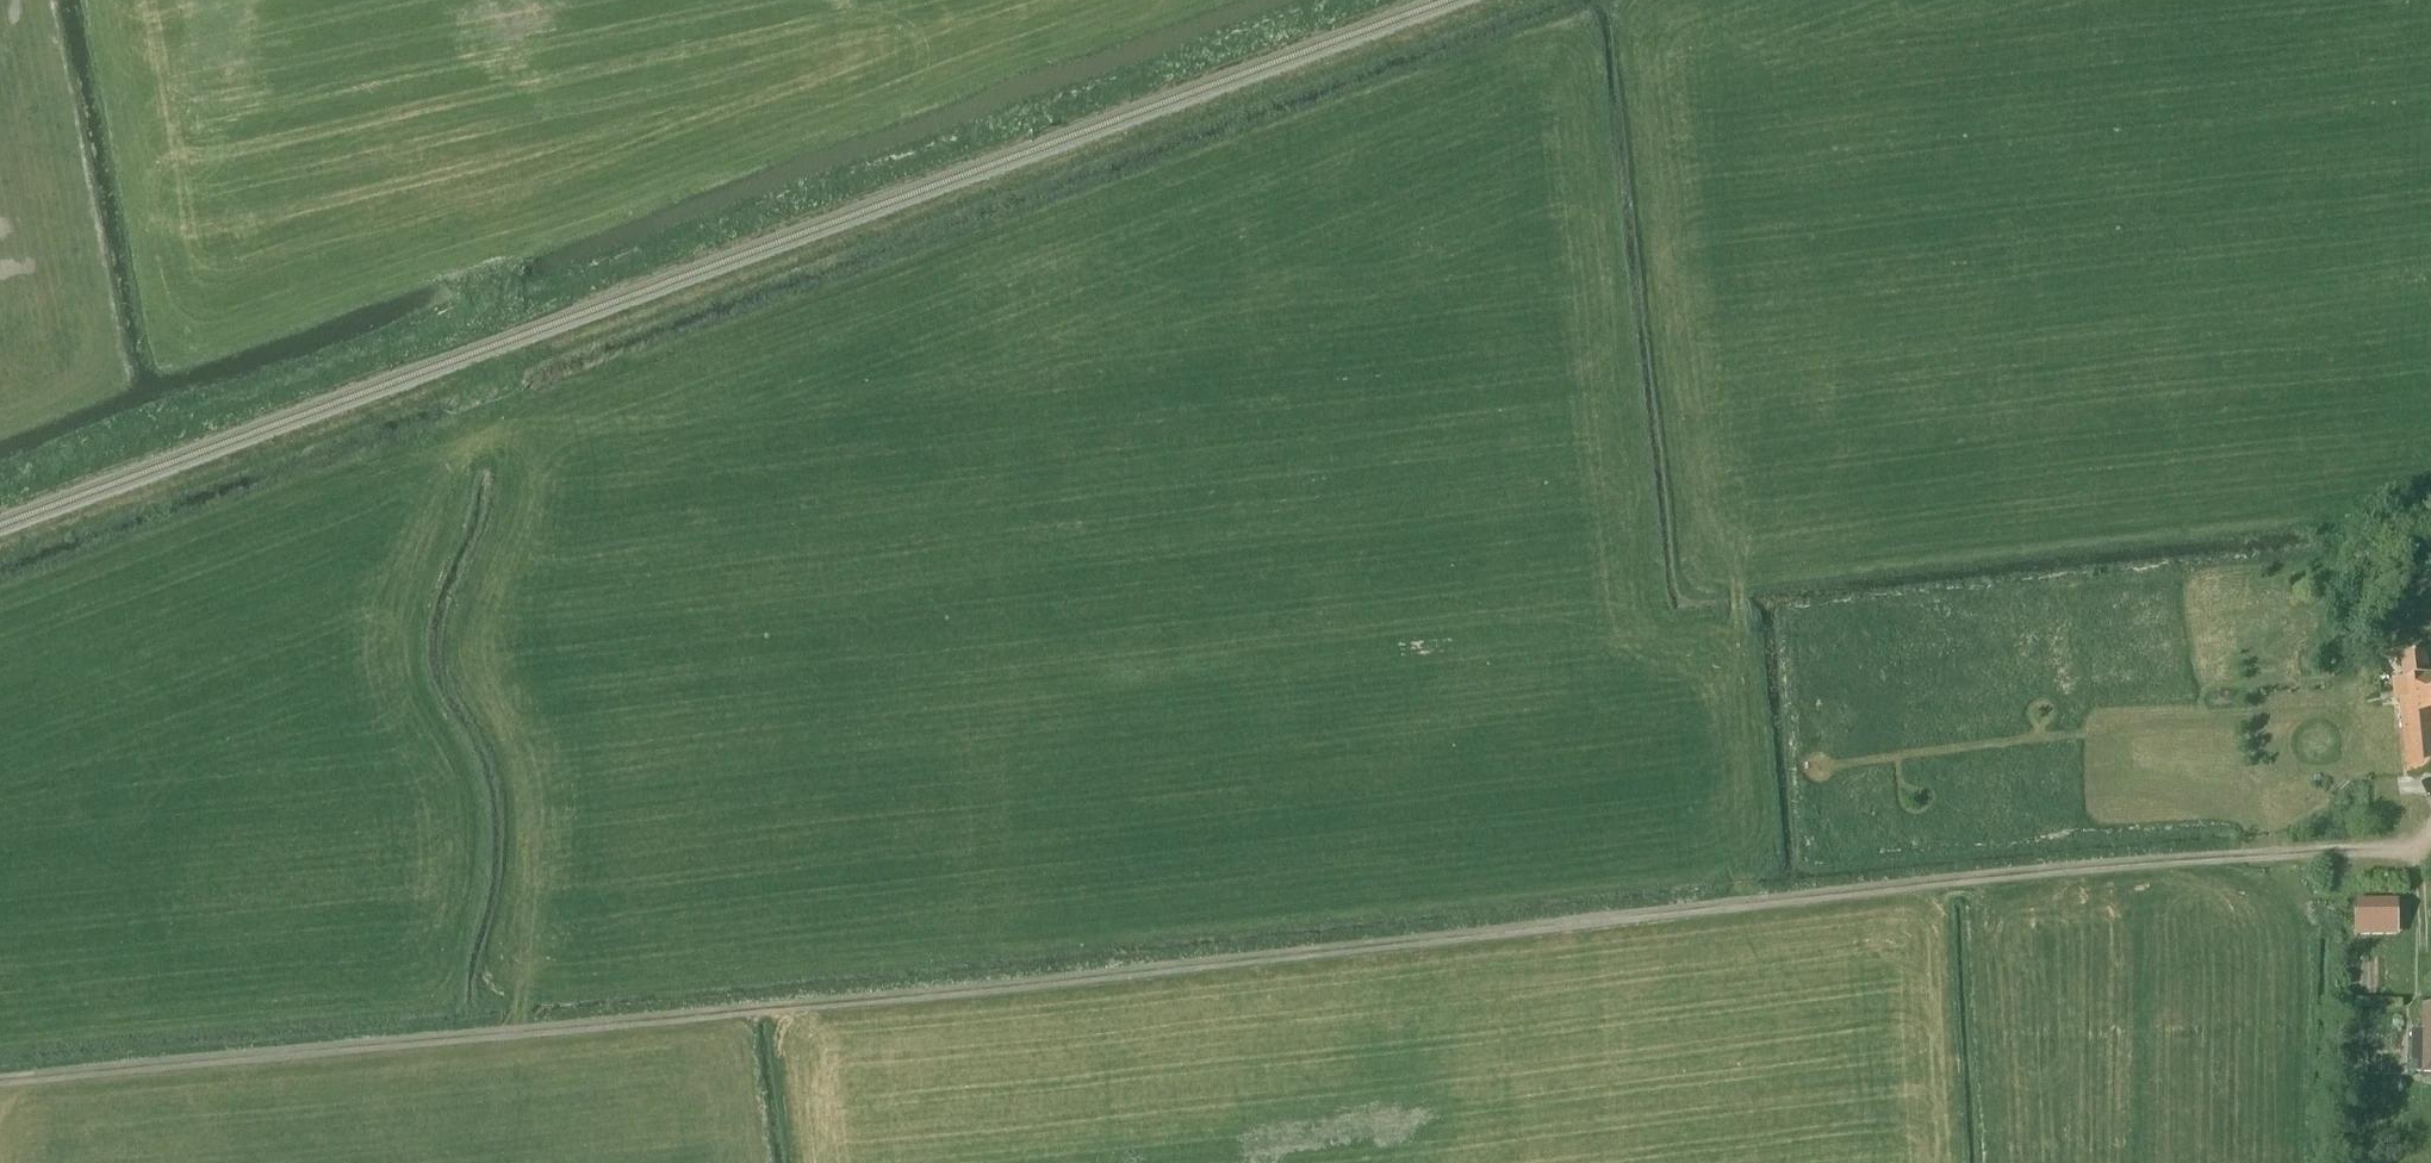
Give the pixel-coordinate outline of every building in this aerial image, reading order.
[(2429,651),(2402,653),(2407,697),(2400,697),(2409,776),(2430,774),(2430,671),(2429,651)] [(2354,905),(2354,938),(2398,938),(2398,905),(2354,905)] [(2424,1005),(2423,1030),(2413,1029),(2411,1072),(2430,1073),(2430,1006),(2424,1005)]
